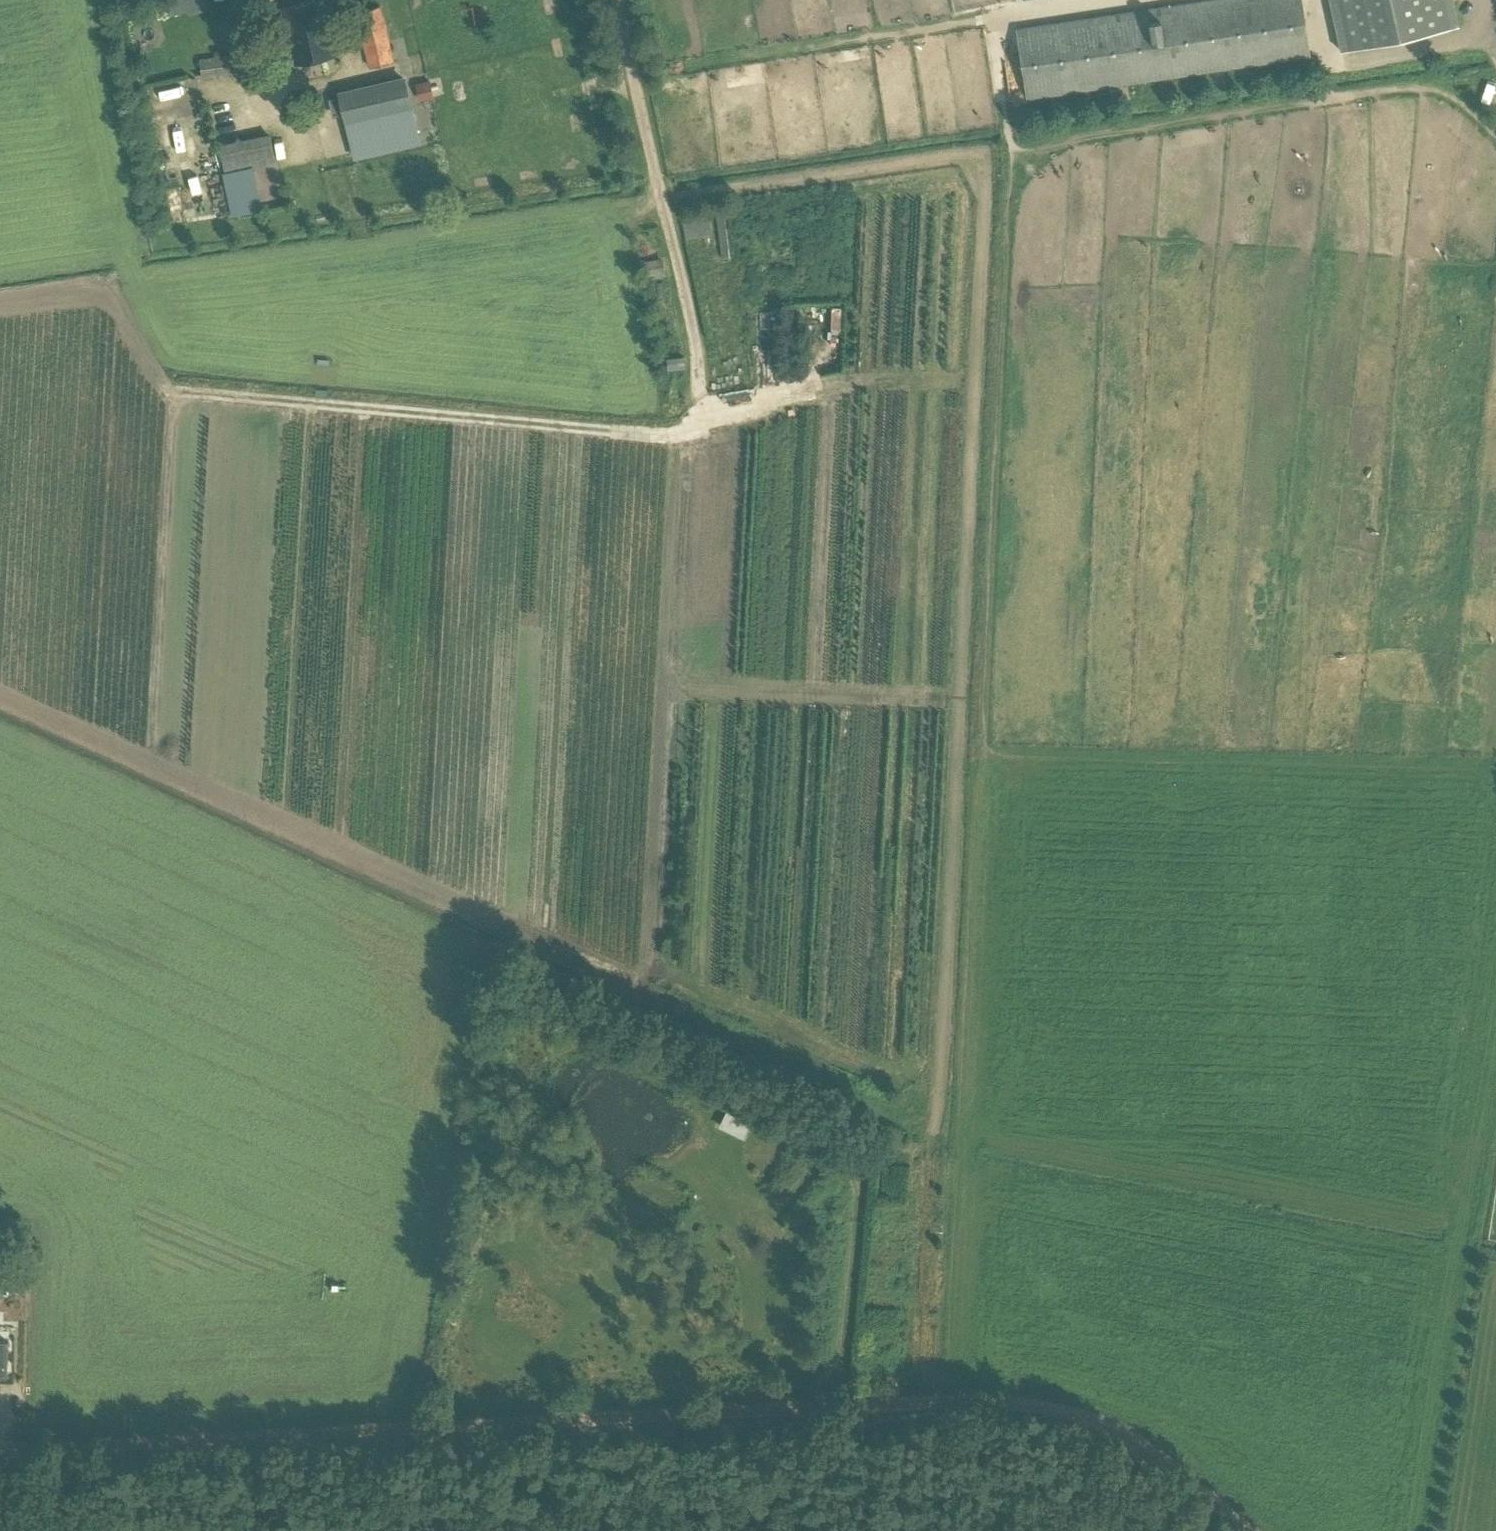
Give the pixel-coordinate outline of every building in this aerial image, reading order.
[(171,13),(188,9),(186,0),(168,0),(171,13)] [(282,8),(295,63),(336,53),(324,0),(318,0),(282,8)] [(1019,29),(1031,102),(1314,55),(1305,0),(1193,0),(1019,29)] [(1342,49),(1459,23),(1454,0),(1331,0),(1342,49)] [(381,6),(355,12),(368,67),(394,61),(381,6)] [(250,52),(199,60),(202,77),(252,70),(250,52)] [(405,76),(338,92),(347,129),(348,129),(413,114),(405,76)] [(432,80),(416,84),(422,103),(437,98),(432,80)] [(413,114),(348,129),(353,154),(419,138),(413,114)] [(269,136),(218,147),(234,218),(258,213),(248,167),(275,161),(269,136)] [(680,234),(702,233),(701,201),(678,203),(680,234)] [(7,1311),(0,1311),(0,1335),(8,1334),(7,1311)]
